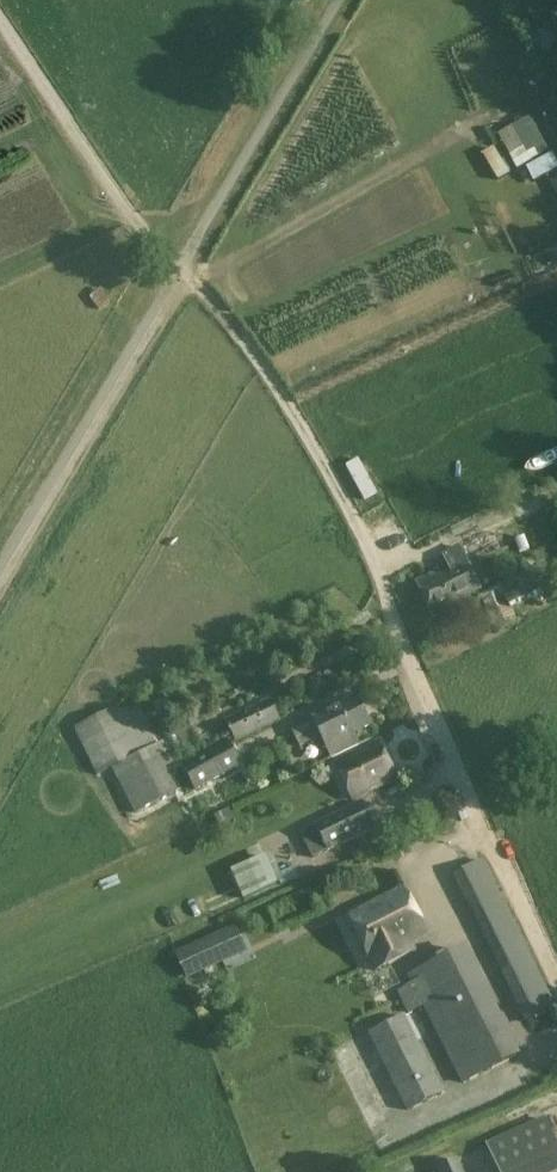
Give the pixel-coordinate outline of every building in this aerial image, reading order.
[(544,155),(525,120),(513,127),(508,118),(495,126),(500,134),(499,135),(518,170),(544,155)] [(553,155),(527,169),(534,183),(549,175),(556,194),(556,163),(553,155)] [(392,523),(403,518),(396,501),(385,506),(392,523)] [(444,555),(449,567),(417,582),(434,618),(483,594),(460,548),(444,555)] [(499,585),(500,587),(480,597),(496,630),(516,620),(511,609),(549,591),(538,566),(499,585)] [(279,719),(270,699),(227,720),(236,739),(279,719)] [(322,737),(332,758),(359,745),(353,733),(370,724),(357,699),(314,720),(315,722),(293,733),(300,748),(322,737)] [(74,728),(98,776),(113,768),(135,813),(178,792),(165,767),(174,763),(164,742),(157,745),(136,703),(122,710),(120,706),(74,728)] [(183,748),(198,740),(190,723),(174,731),(183,748)] [(196,791),(243,765),(229,741),(182,767),(196,791)] [(336,765),(353,799),(396,777),(380,743),(336,765)] [(362,802),(314,825),(328,853),(375,830),(362,802)] [(271,855),(236,868),(245,890),(279,877),(271,855)] [(529,1022),(556,1009),(531,958),(482,859),(455,873),(471,904),(529,1022)] [(404,887),(348,915),(375,970),(414,951),(409,941),(427,933),(404,887)] [(295,892),(281,900),(290,914),(303,906),(295,892)] [(186,981),(229,962),(218,935),(174,954),(186,981)] [(463,1005),(484,994),(462,949),(410,975),(414,983),(399,991),(410,1012),(425,1004),(464,1082),(516,1056),(494,1012),(472,1023),(463,1005)] [(408,1110),(442,1093),(405,1016),(370,1032),(408,1110)] [(503,1139),(517,1171),(547,1171),(556,1168),(556,1146),(545,1120),(503,1139)] [(458,1159),(434,1169),(436,1171),(464,1171),(458,1159)]
